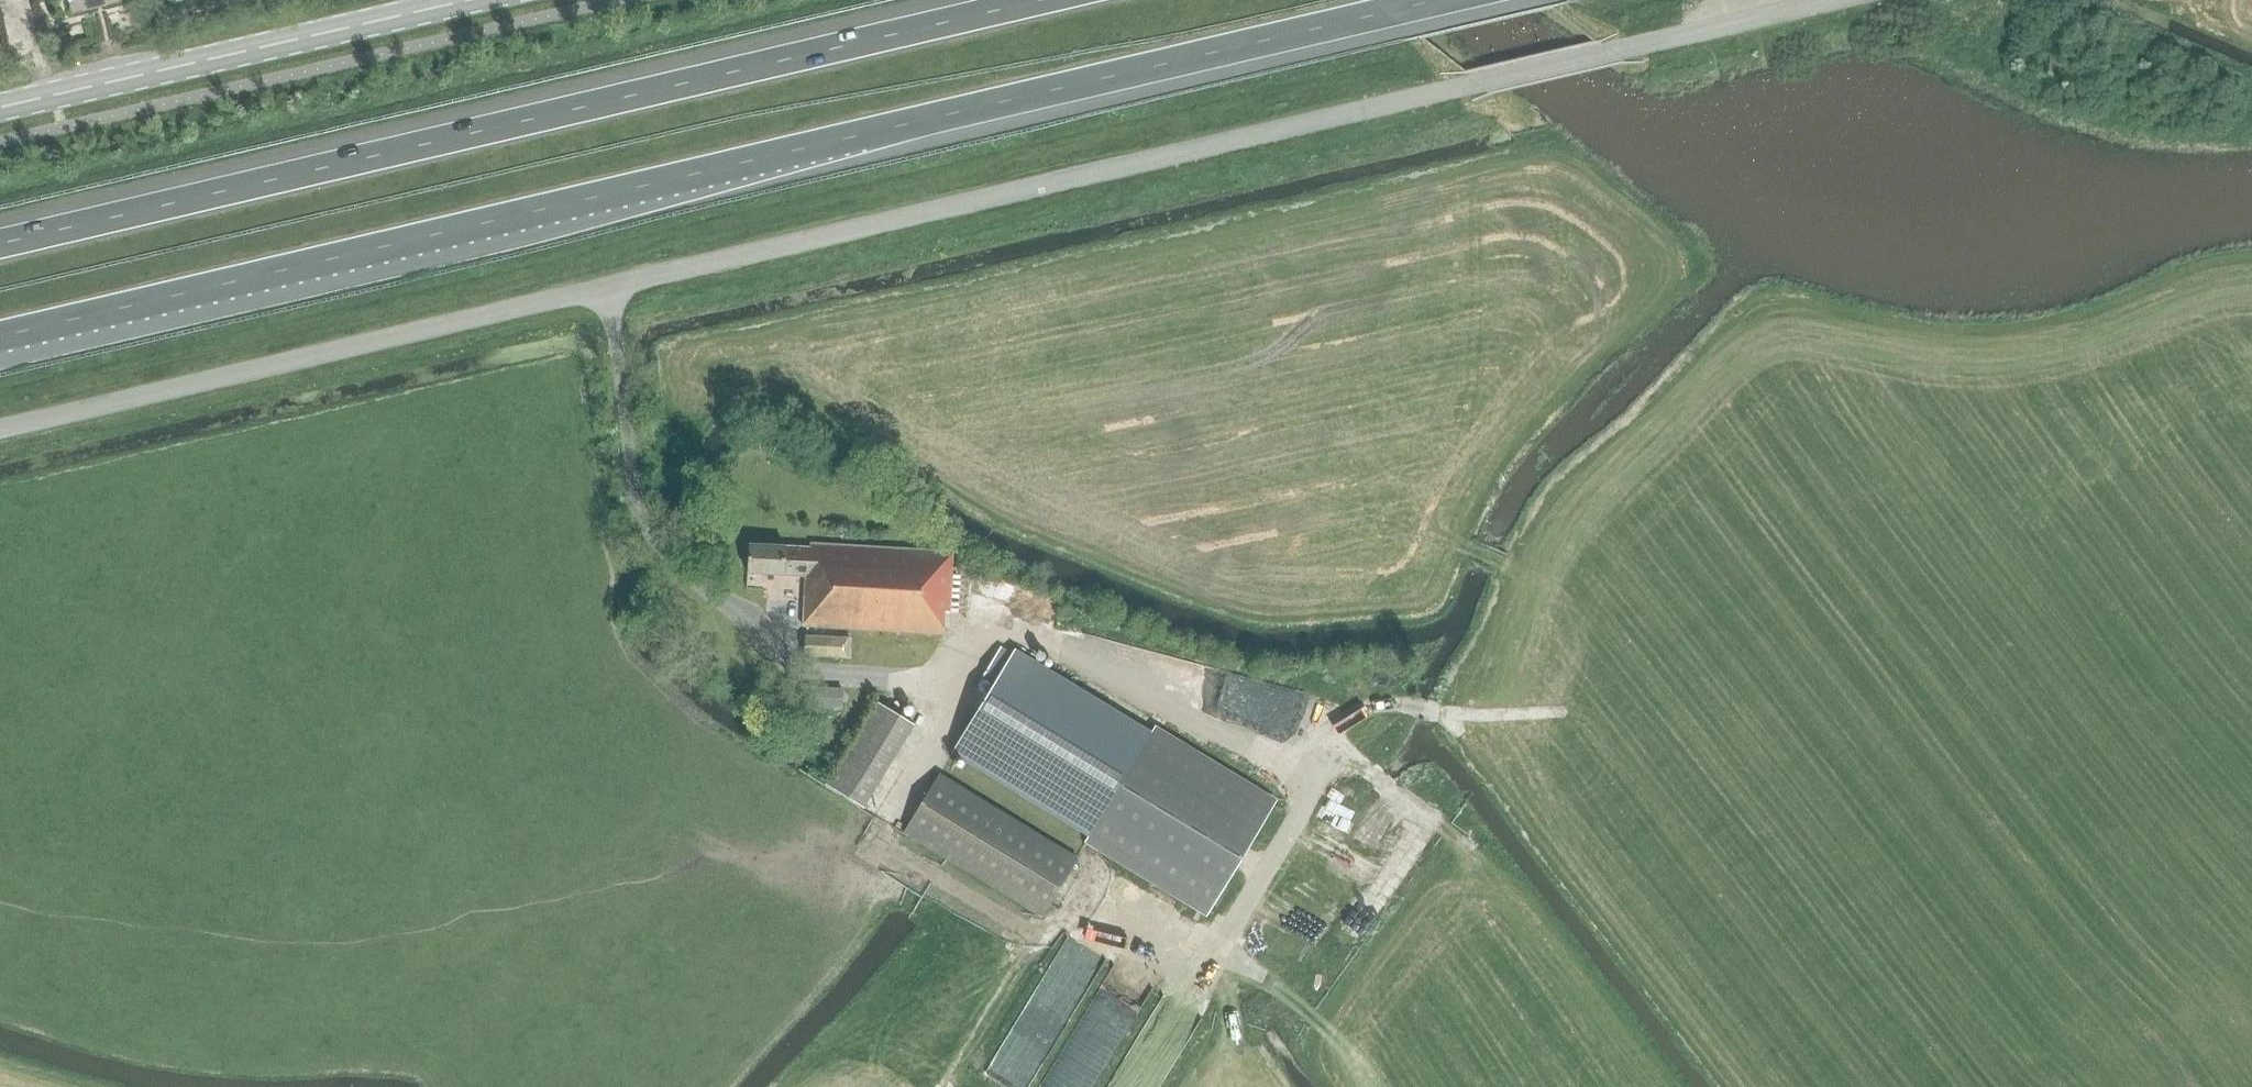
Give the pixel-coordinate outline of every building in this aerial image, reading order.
[(72,12),(121,0),(69,0),(72,12)] [(951,614),(954,552),(812,544),(812,549),(750,546),(748,573),(807,576),(804,627),(944,635),(945,614),(951,614)] [(852,658),(853,637),(805,634),(803,657),(852,658)] [(1206,912),(1273,801),(1154,729),(1149,738),(1002,648),(984,677),(997,684),(957,749),(1094,832),(1100,836),(1094,845),(1206,912)] [(1241,677),(1235,716),(1294,726),(1300,687),(1241,677)] [(843,710),(843,685),(801,683),(799,707),(843,710)] [(914,724),(874,700),(822,784),(862,809),(914,724)] [(1042,916),(1078,858),(941,775),(905,833),(1042,916)]
